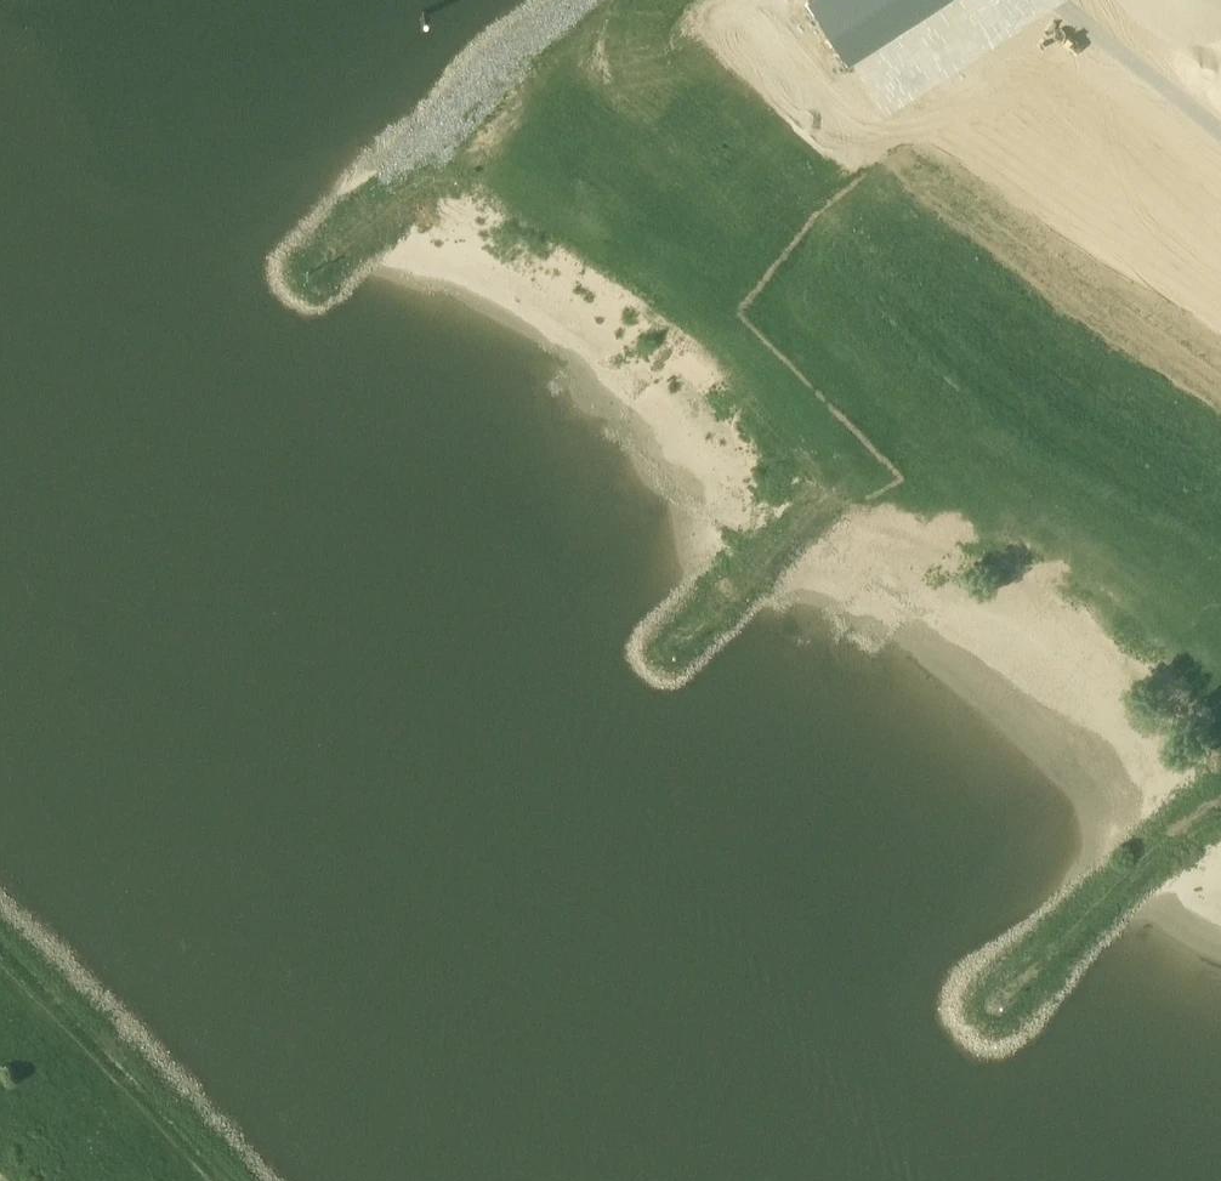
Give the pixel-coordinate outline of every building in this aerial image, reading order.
[(857,46),(921,0),(823,0),(857,46)]
